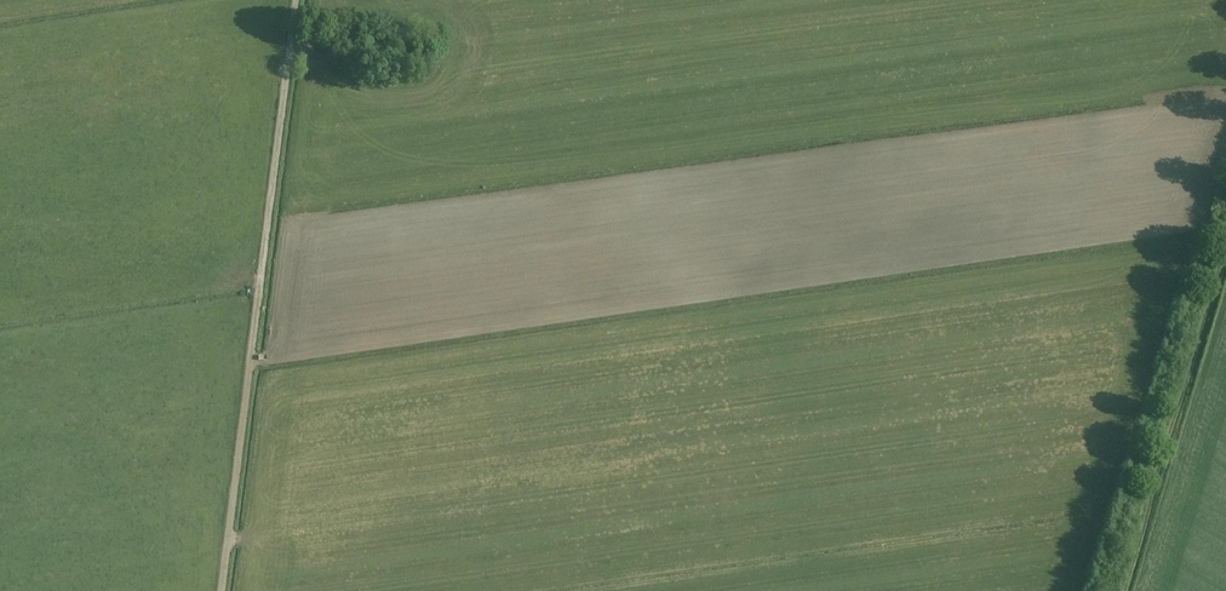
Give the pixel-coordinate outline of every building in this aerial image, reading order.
[(376,45),(374,59),(396,63),(397,48),(376,45)]
